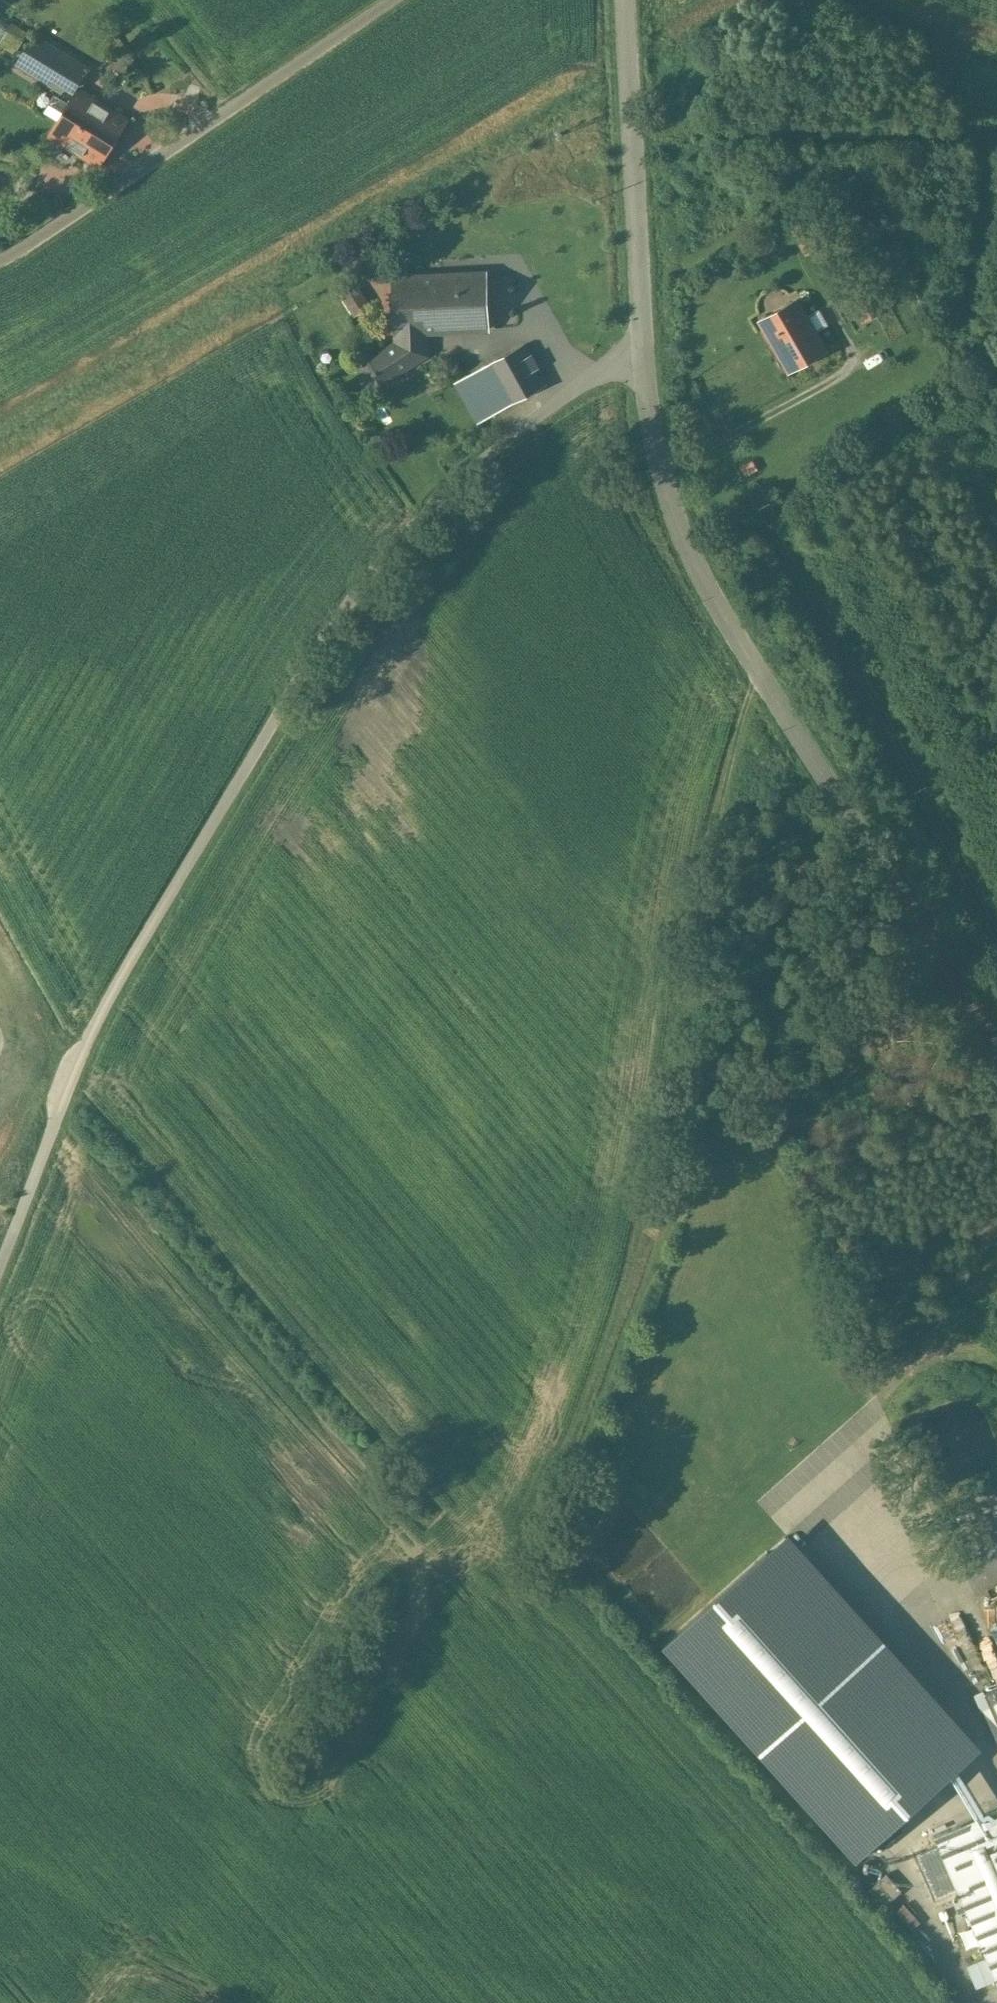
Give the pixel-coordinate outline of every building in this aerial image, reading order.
[(87,67),(35,36),(18,64),(43,80),(48,72),(77,89),(78,88),(75,86),(87,67)] [(129,120),(78,88),(77,89),(69,102),(66,100),(55,118),(58,120),(50,134),(100,166),(129,120)] [(486,273),(394,278),(394,277),(397,342),(368,360),(374,370),(373,371),(374,373),(376,372),(382,382),(425,355),(415,339),(415,332),(432,332),(432,331),(489,328),(486,273)] [(353,282),(344,288),(354,303),(362,297),(353,282)] [(851,284),(842,289),(849,301),(852,299),(858,296),(851,284)] [(826,350),(796,299),(759,320),(789,372),(826,350)] [(523,344),(456,381),(479,422),(546,384),(523,344)] [(768,1552),(961,1766),(982,1747),(789,1533),(768,1552)] [(768,1552),(664,1645),(857,1859),(961,1766),(768,1552)] [(984,1692),(996,1722),(996,1687),(984,1692)] [(935,1836),(996,1980),(996,1809),(935,1836)] [(874,1858),(857,1873),(872,1891),(890,1875),(874,1858)] [(919,1922),(903,1904),(895,1911),(911,1929),(919,1922)]
